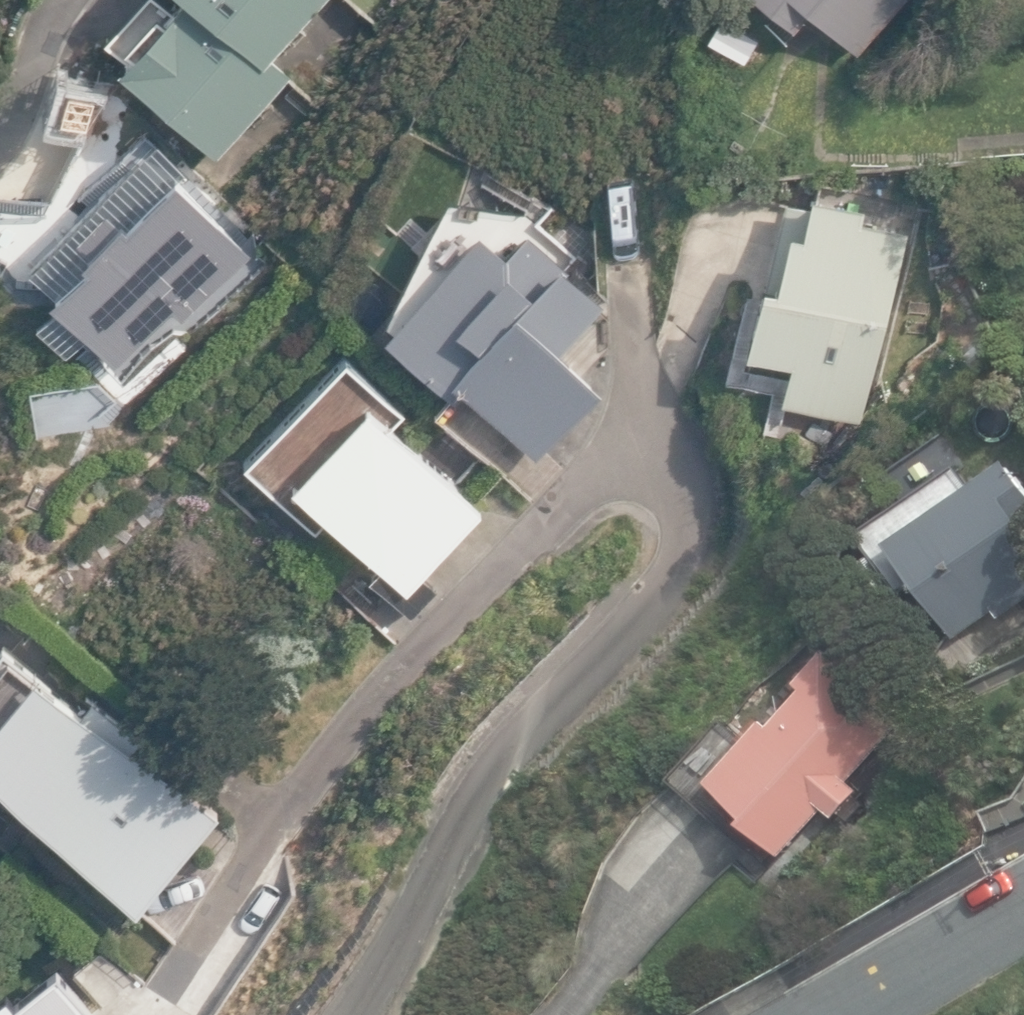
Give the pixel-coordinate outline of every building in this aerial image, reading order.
[(124,59),(216,147),(284,76),(266,59),(322,0),(181,0),(124,59)] [(855,51),(899,0),(762,0),(790,25),(805,8),(855,51)] [(758,38),(721,17),(707,43),(744,63),(758,38)] [(149,140),(30,252),(119,345),(161,306),(169,315),(247,242),(149,140)] [(777,391),(858,409),(900,221),(856,211),(859,196),(807,184),(798,222),(786,220),(774,274),(759,271),(744,341),(786,351),(777,391)] [(451,372),(535,455),(606,383),(561,339),(604,295),(565,257),(558,265),(524,232),(504,253),(483,233),(388,330),(441,382),(451,372)] [(420,571),(481,506),(391,422),(405,407),(344,350),(243,458),(315,526),(328,512),(379,560),(367,572),(410,613),(436,586),(420,571)] [(98,369),(25,383),(35,430),(108,416),(98,369)] [(955,637),(994,609),(999,617),(1023,599),(1023,483),(1008,461),(889,544),(955,637)] [(1,646),(0,647),(0,782),(71,848),(62,859),(117,908),(125,899),(135,908),(217,810),(155,762),(165,751),(93,695),(81,706),(1,646)] [(675,777),(769,869),(827,809),(835,816),(862,788),(853,779),(903,727),(853,679),(859,673),(833,649),(802,681),(810,688),(775,724),(770,719),(748,741),(728,722),(675,777)] [(53,964),(0,1001),(0,1014),(95,1014),(53,964)]
